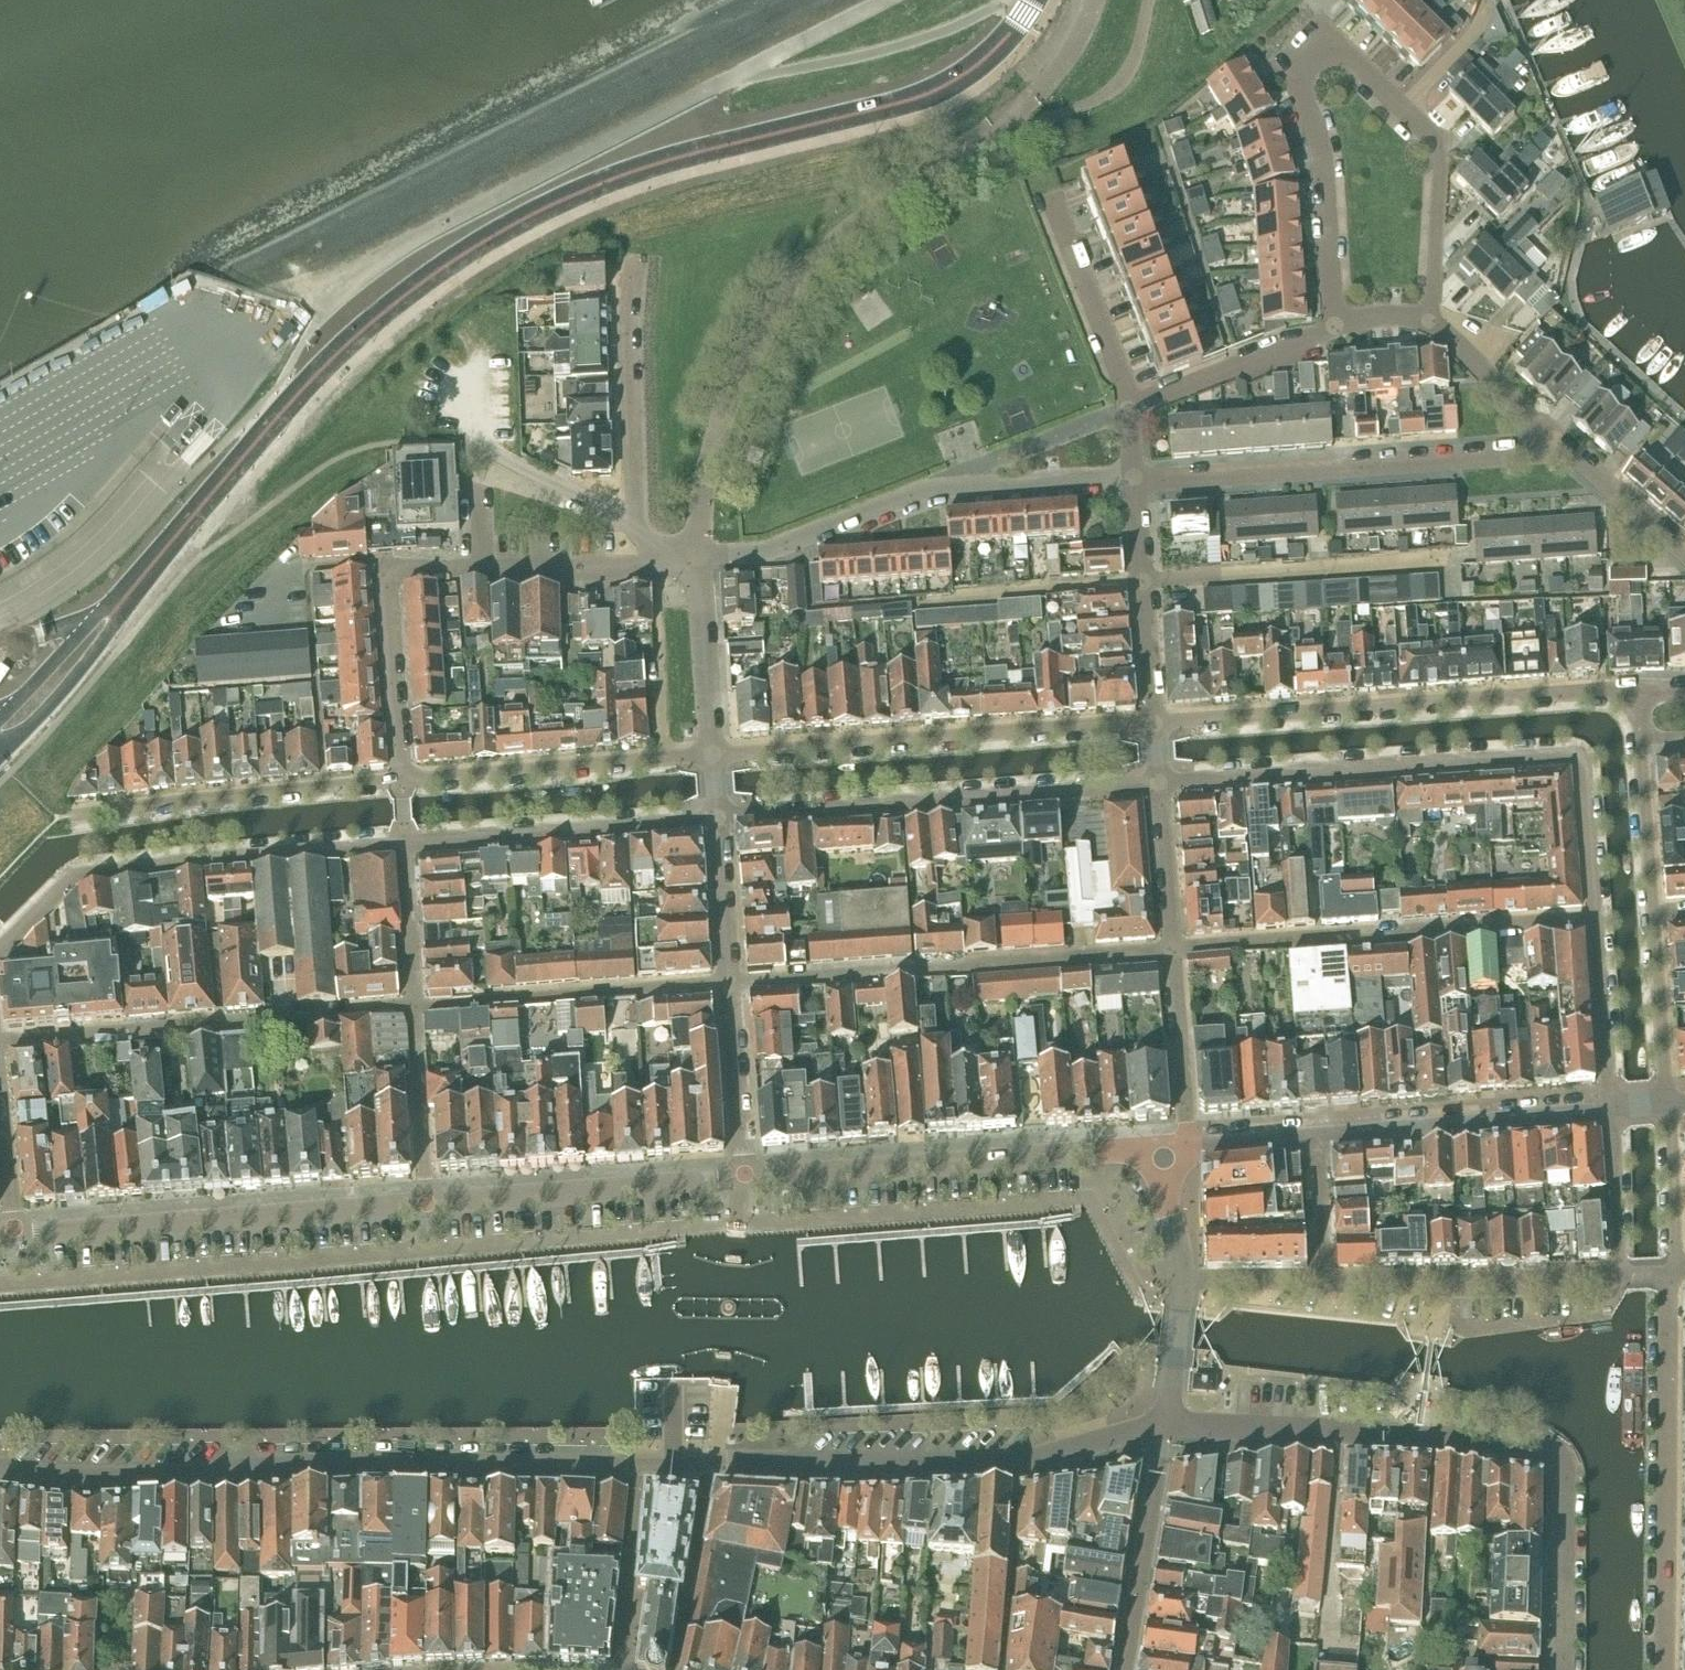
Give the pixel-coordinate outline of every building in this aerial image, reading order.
[(1210,0),(1202,0),(1194,3),(1192,3),(1203,38),(1220,32),(1210,0)] [(1387,0),(1353,0),(1352,1),(1348,5),(1355,12),(1359,8),(1369,17),(1387,0)] [(1416,5),(1421,0),(1387,0),(1369,17),(1365,22),(1372,29),(1376,24),(1386,34),(1416,5)] [(1403,51),(1433,21),(1447,8),(1439,0),(1426,14),(1416,5),(1386,34),(1382,38),(1389,45),(1393,41),(1403,51)] [(1508,38),(1495,8),(1483,42),(1488,46),(1508,38)] [(1410,58),(1421,68),(1464,24),(1456,17),(1443,31),(1433,21),(1403,51),(1399,55),(1406,62),(1410,58)] [(1450,94),(1471,115),(1493,93),(1472,72),(1479,64),(1468,54),(1449,73),(1460,84),(1450,94)] [(1501,85),(1512,73),(1503,64),(1492,76),(1501,85)] [(1209,87),(1223,110),(1258,87),(1259,88),(1264,85),(1258,76),(1253,79),(1244,65),(1209,87)] [(1520,66),(1513,73),(1521,80),(1528,73),(1520,66)] [(1501,101),(1509,93),(1520,81),(1512,73),(1501,85),(1493,93),(1501,101)] [(1267,101),(1259,88),(1258,87),(1223,110),(1211,117),(1217,125),(1228,118),(1237,132),(1277,107),(1272,98),(1267,101)] [(1515,114),(1501,101),(1493,93),(1471,115),(1493,136),(1515,114)] [(1164,125),(1168,138),(1185,133),(1181,119),(1164,125)] [(1238,139),(1246,165),(1286,152),(1287,152),(1292,151),(1289,141),(1284,143),(1279,127),(1238,139)] [(1176,161),(1193,156),(1189,143),(1171,148),(1176,161)] [(1529,147),(1519,157),(1528,166),(1538,156),(1529,147)] [(1499,160),(1508,168),(1519,157),(1511,148),(1499,160)] [(1291,168),(1287,152),(1286,152),(1246,165),(1254,190),(1300,175),(1297,166),(1291,168)] [(1500,176),(1479,155),(1457,177),(1478,198),(1500,176)] [(1193,156),(1176,161),(1180,175),(1197,169),(1193,156)] [(1478,198),(1500,220),(1522,198),(1530,189),(1518,176),(1528,166),(1519,157),(1508,168),(1500,176),(1478,198)] [(1086,190),(1091,202),(1134,185),(1125,162),(1077,181),(1081,192),(1086,190)] [(1555,171),(1536,190),(1548,202),(1567,183),(1555,171)] [(1667,214),(1652,177),(1597,199),(1608,227),(1648,211),(1652,220),(1667,214)] [(1143,207),(1134,185),(1091,202),(1086,204),(1090,214),(1095,212),(1099,224),(1143,207)] [(1190,207),(1207,201),(1203,188),(1186,193),(1190,207)] [(1257,221),(1299,218),(1305,218),(1304,208),(1298,208),(1297,192),(1242,196),(1242,207),(1256,206),(1257,221)] [(1207,201),(1190,207),(1194,220),(1211,215),(1207,201)] [(1143,207),(1099,224),(1095,226),(1099,236),(1103,234),(1108,246),(1152,229),(1143,207)] [(1478,274),(1486,282),(1538,229),(1526,217),(1501,242),(1502,243),(1496,249),(1485,238),(1464,260),(1466,262),(1461,267),(1473,279),(1478,274)] [(1259,247),(1301,244),(1307,243),(1306,233),(1300,234),(1299,218),(1257,221),(1259,247)] [(1160,251),(1152,229),(1108,246),(1103,248),(1107,258),(1112,256),(1117,268),(1160,251)] [(1205,255),(1222,249),(1218,236),(1201,242),(1205,255)] [(1534,248),(1527,241),(1486,282),(1507,303),(1515,295),(1526,306),(1545,287),(1533,275),(1536,273),(1523,260),(1534,248)] [(1261,272),(1303,269),(1309,269),(1308,259),(1302,259),(1301,244),(1259,247),(1261,272)] [(1222,249),(1205,255),(1209,268),(1226,263),(1222,249)] [(1160,251),(1117,268),(1112,270),(1116,280),(1120,278),(1125,290),(1169,273),(1160,251)] [(565,261),(566,293),(567,297),(600,296),(600,292),(606,292),(605,260),(565,261)] [(1262,298),(1304,295),(1310,294),(1310,284),(1304,285),(1303,269),(1261,272),(1247,273),(1248,284),(1261,283),(1262,298)] [(1169,273),(1125,290),(1121,292),(1125,302),(1129,300),(1134,312),(1177,295),(1169,273)] [(1221,305),(1238,300),(1233,286),(1216,292),(1221,305)] [(1186,317),(1177,295),(1134,312),(1129,314),(1133,324),(1138,322),(1142,334),(1186,317)] [(1306,310),(1304,295),(1262,298),(1265,335),(1264,336),(1264,337),(1287,329),(1286,327),(1285,328),(1284,323),(1312,321),(1312,310),(1306,310)] [(555,298),(555,312),(556,328),(570,327),(570,328),(607,327),(606,301),(600,301),(600,296),(567,297),(555,298)] [(1542,299),(1533,308),(1542,317),(1551,308),(1542,299)] [(519,300),(519,313),(528,313),(527,300),(519,300)] [(1238,300),(1221,305),(1225,318),(1242,313),(1238,300)] [(1186,317),(1142,334),(1138,336),(1142,345),(1146,344),(1151,356),(1195,339),(1186,317)] [(545,353),(555,353),(570,352),(608,352),(607,327),(570,328),(570,340),(560,340),(554,334),(545,344),(545,353)] [(1537,329),(1516,353),(1526,361),(1518,370),(1517,370),(1516,371),(1536,388),(1563,358),(1544,342),(1547,338),(1537,329)] [(538,330),(524,330),(524,343),(530,343),(538,335),(538,330)] [(1204,362),(1195,339),(1151,356),(1147,358),(1150,367),(1155,366),(1160,379),(1204,362)] [(1409,390),(1421,389),(1418,353),(1417,349),(1393,351),(1400,436),(1425,434),(1423,413),(1414,414),(1413,409),(1411,409),(1409,390)] [(1390,437),(1400,436),(1393,351),(1371,353),(1374,392),(1387,391),(1390,422),(1389,422),(1390,437)] [(1418,353),(1421,389),(1423,413),(1425,434),(1458,432),(1456,408),(1444,409),(1443,398),(1434,399),(1433,387),(1449,385),(1446,351),(1418,353)] [(555,353),(555,367),(571,366),(571,377),(609,376),(608,352),(570,352),(555,353)] [(1564,395),(1573,404),(1594,380),(1585,371),(1581,375),(1575,369),(1581,363),(1580,356),(1575,352),(1568,352),(1563,358),(1536,388),(1555,406),(1556,405),(1556,404),(1564,395)] [(1369,417),(1368,412),(1366,393),(1374,392),(1371,353),(1349,354),(1356,439),(1379,438),(1377,416),(1369,417)] [(1345,440),(1356,439),(1349,354),(1328,356),(1330,395),(1349,394),(1349,399),(1347,400),(1349,414),(1347,414),(1348,418),(1343,418),(1345,440)] [(1315,391),(1313,364),(1299,365),(1301,392),(1315,391)] [(1274,378),(1273,378),(1274,392),(1275,392),(1275,402),(1289,401),(1287,374),(1273,375),(1274,378)] [(1265,392),(1274,392),(1273,378),(1264,379),(1265,392)] [(1236,379),(1238,398),(1247,397),(1246,382),(1240,379),(1236,379)] [(527,381),(528,396),(539,395),(538,380),(527,381)] [(1620,409),(1619,409),(1630,397),(1622,390),(1614,389),(1607,398),(1601,392),(1604,389),(1594,380),(1573,404),(1583,412),(1575,421),(1574,421),(1573,422),(1593,439),(1620,409)] [(556,425),(569,424),(610,423),(609,382),(577,383),(563,384),(564,401),(567,401),(567,416),(556,416),(556,425)] [(1223,413),(1221,390),(1211,390),(1213,414),(1223,413)] [(1638,426),(1620,409),(1593,439),(1612,457),(1613,456),(1612,455),(1621,446),(1630,455),(1652,431),(1641,422),(1638,426)] [(1329,410),(1302,412),(1305,449),(1332,447),(1329,410)] [(172,427),(179,418),(172,412),(164,421),(172,427)] [(1302,412),(1276,414),(1279,451),(1305,449),(1302,412)] [(1276,414),(1250,416),(1253,453),(1279,451),(1276,414)] [(1250,416),(1223,418),(1226,455),(1253,453),(1250,416)] [(1223,418),(1197,420),(1200,457),(1226,455),(1223,418)] [(1173,459),(1200,457),(1197,420),(1170,422),(1173,459)] [(191,445),(202,431),(194,424),(182,437),(191,445)] [(556,464),(573,474),(612,473),(610,428),(571,429),(572,441),(555,441),(556,464)] [(1683,430),(1673,440),(1682,448),(1684,445),(1684,431),(1683,430)] [(368,553),(417,549),(416,532),(460,531),(459,500),(460,500),(460,490),(460,481),(457,481),(456,450),(423,450),(394,452),(387,453),(387,466),(361,485),(313,521),(313,530),(299,531),(301,558),(316,557),(316,560),(368,556),(368,553)] [(748,463),(761,466),(765,453),(752,450),(748,463)] [(555,456),(544,451),(539,462),(551,467),(555,456)] [(1623,476),(1643,494),(1663,471),(1643,454),(1623,476)] [(1682,488),(1663,471),(1643,494),(1662,511),(1682,488)] [(1455,488),(1425,490),(1428,529),(1458,527),(1455,488)] [(1682,488),(1662,511),(1682,528),(1684,525),(1684,491),(1682,488)] [(1425,490),(1396,492),(1399,531),(1428,529),(1425,490)] [(1396,492),(1366,494),(1369,533),(1399,531),(1396,492)] [(1340,535),(1369,533),(1366,494),(1337,497),(1340,535)] [(1315,498),(1285,500),(1288,539),(1318,536),(1315,498)] [(1285,500),(1256,503),(1259,541),(1288,539),(1285,500)] [(1051,504),(1054,537),(1080,535),(1077,503),(1051,504)] [(1259,541),(1256,503),(1226,505),(1229,544),(1259,541)] [(1028,539),(1054,537),(1051,504),(1025,506),(1028,539)] [(1001,541),(1028,539),(1025,506),(999,508),(1001,541)] [(1206,506),(1172,509),(1175,542),(1221,539),(1219,515),(1207,515),(1206,506)] [(975,543),(1001,541),(999,508),(973,510),(975,543)] [(950,545),(975,543),(973,510),(947,512),(949,543),(923,545),(926,578),(952,576),(950,545)] [(1593,517),(1564,519),(1567,558),(1596,556),(1593,517)] [(1564,519),(1534,521),(1537,560),(1567,558),(1564,519)] [(1534,521),(1505,523),(1508,562),(1537,560),(1534,521)] [(1478,564),(1508,562),(1505,523),(1475,526),(1478,564)] [(1467,527),(1455,528),(1455,547),(1468,546),(1467,527)] [(419,535),(419,550),(441,550),(440,534),(419,535)] [(1398,539),(1399,553),(1409,552),(1408,538),(1398,539)] [(1378,539),(1369,539),(1370,552),(1379,552),(1378,539)] [(1046,547),(1048,561),(1060,560),(1060,554),(1081,553),(1085,575),(1124,572),(1122,542),(1046,547)] [(1329,543),(1330,556),(1343,555),(1342,542),(1329,543)] [(900,580),(926,578),(923,545),(897,547),(900,580)] [(874,582),(900,580),(897,547),(871,549),(874,582)] [(848,584),(874,582),(871,549),(845,551),(848,584)] [(1298,549),(1288,549),(1288,561),(1299,560),(1298,549)] [(822,585),(848,584),(845,551),(819,553),(822,585)] [(1255,554),(1244,554),(1244,565),(1256,564),(1255,554)] [(1060,560),(1048,561),(1049,577),(1061,576),(1060,560)] [(795,613),(807,612),(803,568),(759,570),(759,582),(788,581),(790,614),(795,613)] [(314,588),(314,597),(371,593),(369,569),(335,572),(336,586),(314,588)] [(1630,584),(1640,583),(1647,583),(1646,569),(1610,570),(1610,584),(1630,584)] [(721,571),(722,581),(724,623),(756,621),(755,605),(773,604),(772,588),(754,589),(754,570),(721,571)] [(1590,579),(1603,578),(1603,570),(1590,570),(1590,579)] [(1425,576),(1427,602),(1440,601),(1438,575),(1425,576)] [(1412,603),(1427,602),(1425,576),(1411,577),(1412,603)] [(1399,603),(1412,603),(1411,577),(1397,578),(1399,603)] [(1385,604),(1399,603),(1397,578),(1383,579),(1385,604)] [(1590,579),(1588,579),(1588,591),(1603,591),(1603,578),(1590,579)] [(1370,605),(1385,604),(1383,579),(1369,580),(1370,605)] [(1357,606),(1370,605),(1369,580),(1356,581),(1357,606)] [(1563,580),(1549,581),(1550,592),(1564,591),(1563,580)] [(465,628),(493,627),(491,592),(491,584),(462,581),(465,628)] [(1344,607),(1357,606),(1356,581),(1343,582),(1344,607)] [(1535,581),(1519,582),(1520,594),(1535,593),(1535,581)] [(1343,582),(1323,583),(1325,608),(1344,607),(1343,582)] [(406,585),(408,610),(439,608),(437,583),(406,585)] [(1320,583),(1306,584),(1308,610),(1321,609),(1320,583)] [(1642,670),(1664,670),(1660,631),(1642,633),(1642,615),(1640,583),(1630,584),(1631,616),(1631,629),(1631,634),(1633,634),(1637,674),(1643,674),(1642,670)] [(1306,584),(1293,585),(1295,611),(1308,610),(1306,584)] [(1474,584),(1462,585),(1462,598),(1474,598),(1474,584)] [(1630,584),(1610,584),(1610,598),(1620,597),(1621,617),(1617,617),(1619,634),(1607,634),(1611,673),(1631,671),(1632,674),(1637,674),(1633,634),(1631,634),(1631,629),(1631,616),(1630,584)] [(1280,612),(1295,611),(1293,585),(1279,586),(1280,612)] [(1259,587),(1261,613),(1274,612),(1273,586),(1259,587)] [(581,626),(573,626),(574,642),(583,642),(583,648),(610,647),(610,652),(604,652),(604,661),(596,661),(597,670),(616,669),(615,659),(617,658),(616,646),(612,647),(611,616),(616,616),(616,620),(622,620),(622,626),(653,625),(652,606),(653,606),(653,589),(651,589),(651,587),(621,588),(621,591),(607,591),(607,616),(599,617),(598,610),(601,609),(601,598),(596,598),(596,596),(580,596),(581,626)] [(1261,613),(1259,587),(1245,588),(1246,614),(1261,613)] [(1246,614),(1245,588),(1232,589),(1233,613),(1233,614),(1246,614)] [(1233,613),(1232,589),(1217,590),(1219,614),(1233,613)] [(1219,614),(1217,590),(1204,590),(1206,615),(1219,614)] [(526,674),(523,623),(522,591),(491,592),(493,627),(493,640),(466,642),(467,656),(494,654),(495,670),(523,669),(523,674),(526,674)] [(522,591),(523,623),(560,620),(560,591),(522,591)] [(1062,620),(1078,619),(1128,614),(1126,591),(1076,595),(1046,598),(1049,626),(1062,624),(1062,620)] [(371,593),(314,597),(315,609),(337,607),(338,620),(373,617),(371,593)] [(446,597),(447,608),(461,607),(460,597),(446,597)] [(1041,598),(1020,600),(1021,622),(1043,620),(1041,598)] [(1020,600),(998,601),(999,607),(1000,623),(1021,622),(1020,600)] [(1505,679),(1549,675),(1547,641),(1546,641),(1545,636),(1544,636),(1543,621),(1544,621),(1543,600),(1533,601),(1535,637),(1523,638),(1523,637),(1502,638),(1505,679)] [(910,603),(883,606),(884,619),(884,624),(904,622),(904,619),(911,619),(910,603)] [(1491,603),(1493,622),(1501,621),(1499,603),(1491,603)] [(1439,643),(1441,684),(1463,682),(1461,641),(1459,605),(1435,606),(1436,616),(1448,615),(1449,643),(1439,643)] [(883,606),(853,609),(854,621),(884,619),(883,606)] [(916,629),(1000,623),(999,607),(915,612),(916,629)] [(1400,687),(1422,685),(1418,629),(1417,629),(1416,607),(1405,608),(1407,646),(1397,647),(1400,687)] [(408,610),(409,634),(441,632),(439,608),(408,610)] [(838,622),(854,621),(853,609),(837,611),(838,622)] [(1668,611),(1671,667),(1684,666),(1684,610),(1668,611)] [(824,611),(807,612),(795,613),(796,631),(825,629),(825,623),(824,612),(824,611)] [(825,623),(838,622),(837,611),(824,612),(825,623)] [(1078,619),(1080,636),(1130,633),(1128,614),(1078,619)] [(1164,618),(1166,652),(1196,651),(1193,616),(1164,618)] [(317,646),(375,642),(373,617),(338,620),(338,635),(316,636),(317,646)] [(579,617),(562,618),(562,629),(573,629),(572,626),(579,626),(579,617)] [(1565,636),(1565,642),(1567,674),(1599,672),(1595,634),(1601,633),(1600,631),(1600,625),(1599,617),(1582,618),(1584,635),(1565,636)] [(560,620),(523,623),(526,674),(563,672),(562,662),(560,625),(560,620)] [(1554,620),(1544,621),(1543,621),(1544,636),(1545,636),(1546,641),(1547,641),(1549,675),(1567,674),(1565,642),(1556,642),(1554,620)] [(461,631),(460,623),(444,624),(444,632),(461,631)] [(1326,692),(1356,690),(1352,628),(1351,623),(1337,624),(1339,657),(1323,658),(1326,692)] [(1486,639),(1461,641),(1463,682),(1505,679),(1502,638),(1501,623),(1485,624),(1486,639)] [(752,626),(753,639),(764,638),(763,625),(752,626)] [(1049,626),(1052,658),(1062,657),(1060,625),(1049,626)] [(1009,637),(1019,636),(1018,626),(1008,627),(1009,637)] [(1356,690),(1377,689),(1376,659),(1374,659),(1374,639),(1366,639),(1365,628),(1352,628),(1356,690)] [(1387,658),(1376,659),(1377,689),(1400,687),(1397,647),(1395,647),(1394,628),(1385,628),(1387,658)] [(1441,684),(1439,643),(1427,644),(1426,628),(1418,629),(1422,685),(1441,684)] [(1326,692),(1323,658),(1322,645),(1301,646),(1300,630),(1291,630),(1291,632),(1292,648),(1294,648),(1297,694),(1326,692)] [(1210,670),(1212,700),(1237,699),(1235,659),(1234,636),(1234,631),(1223,632),(1224,654),(1209,655),(1210,670)] [(196,641),(199,686),(311,677),(307,632),(196,641)] [(409,634),(411,659),(442,656),(441,632),(409,634)] [(1292,648),(1291,632),(1234,636),(1235,659),(1264,657),(1267,697),(1294,695),(1291,653),(1292,653),(1292,648)] [(1082,646),(1083,658),(1131,654),(1130,633),(1080,636),(1062,638),(1063,648),(1082,646)] [(948,693),(969,691),(968,681),(942,683),(939,648),(935,648),(934,634),(917,635),(918,649),(916,649),(917,665),(921,720),(950,718),(948,693)] [(1019,636),(1009,637),(1009,647),(1020,646),(1019,636)] [(616,672),(616,684),(632,683),(645,682),(644,658),(635,658),(635,646),(633,646),(632,639),(616,639),(617,646),(616,646),(617,658),(615,659),(616,669),(616,672)] [(729,658),(765,655),(764,639),(728,641),(729,658)] [(340,668),(376,666),(375,642),(317,646),(318,660),(340,659),(340,668)] [(450,642),(450,656),(463,655),(463,642),(450,642)] [(859,671),(858,671),(862,724),(863,724),(892,722),(888,669),(887,666),(875,667),(873,647),(857,648),(859,671)] [(828,673),(828,675),(833,726),(862,724),(858,671),(839,672),(837,649),(828,650),(829,673),(828,673)] [(1169,703),(1212,700),(1210,670),(1197,671),(1196,651),(1166,652),(1169,703)] [(1131,654),(1083,658),(1078,659),(1080,679),(1094,678),(1133,674),(1131,654)] [(411,659),(413,683),(444,681),(442,656),(411,659)] [(1023,673),(1024,686),(1036,685),(1038,712),(1065,710),(1062,675),(1076,674),(1075,658),(1061,659),(1061,657),(1034,659),(1035,672),(1023,673)] [(594,670),(593,660),(580,660),(580,671),(594,670)] [(917,665),(888,669),(892,722),(921,720),(917,665)] [(342,693),(378,690),(376,666),(340,668),(342,693)] [(982,690),(983,716),(1014,714),(1038,712),(1036,685),(1024,686),(1006,688),(1005,668),(983,670),(985,690),(982,690)] [(464,670),(452,670),(453,680),(464,679),(464,670)] [(804,728),(802,704),(799,670),(770,673),(775,730),(804,728)] [(469,672),(471,712),(473,736),(474,757),(498,755),(497,729),(496,710),(482,711),(480,671),(469,672)] [(619,744),(618,722),(616,684),(616,672),(597,673),(599,708),(586,709),(586,706),(565,707),(566,719),(569,718),(575,717),(576,726),(577,748),(598,746),(619,744)] [(1133,674),(1094,678),(1097,708),(1098,709),(1116,707),(1116,713),(1136,711),(1133,674)] [(803,704),(802,704),(804,728),(833,726),(828,675),(801,677),(803,704)] [(1070,710),(1097,708),(1094,678),(1080,679),(1081,682),(1068,683),(1070,710)] [(444,681),(413,683),(415,708),(446,705),(444,681)] [(632,683),(616,684),(618,722),(647,720),(646,696),(633,697),(632,683)] [(311,684),(281,687),(283,704),(300,702),(302,721),(314,719),(311,684)] [(527,687),(529,708),(529,721),(542,720),(541,686),(527,687)] [(737,688),(740,732),(770,730),(767,686),(737,688)] [(254,688),(255,698),(265,697),(264,687),(254,688)] [(214,692),(215,707),(217,729),(201,731),(202,743),(205,784),(234,781),(231,743),(228,706),(240,705),(239,690),(214,692)] [(351,738),(360,738),(359,718),(373,717),(373,716),(380,716),(378,690),(342,693),(343,719),(350,718),(351,738)] [(950,718),(983,716),(982,690),(969,691),(948,693),(950,718)] [(205,784),(202,743),(183,745),(181,720),(183,720),(181,694),(170,695),(174,746),(177,787),(205,784)] [(446,698),(446,705),(466,704),(466,694),(452,695),(452,698),(446,698)] [(255,705),(256,713),(257,718),(271,717),(273,739),(258,740),(261,778),(288,775),(285,737),(282,702),(255,705)] [(529,721),(529,708),(501,709),(502,729),(497,729),(498,755),(531,752),(529,730),(548,729),(547,720),(542,720),(529,721)] [(417,762),(474,757),(473,736),(436,738),(435,724),(440,723),(439,710),(414,712),(415,723),(414,723),(417,762)] [(153,712),(144,712),(146,733),(155,732),(153,712)] [(257,718),(256,713),(251,714),(252,727),(245,727),(246,741),(231,743),(234,781),(261,778),(258,740),(257,718)] [(359,718),(360,738),(362,768),(387,766),(385,728),(373,728),(373,717),(359,718)] [(531,752),(577,748),(576,726),(570,726),(569,718),(566,719),(547,720),(548,729),(529,730),(531,752)] [(647,720),(618,722),(619,744),(649,741),(647,720)] [(309,735),(285,737),(288,775),(319,772),(315,724),(308,724),(309,735)] [(151,789),(146,733),(146,730),(135,730),(136,750),(121,751),(124,792),(151,789)] [(177,787),(174,746),(154,748),(153,733),(146,733),(151,789),(177,787)] [(328,772),(353,770),(351,738),(339,739),(326,739),(328,772)] [(124,792),(121,751),(100,753),(96,759),(99,795),(124,792)] [(69,798),(99,795),(96,759),(84,773),(77,781),(69,797),(69,798)] [(1658,789),(1681,788),(1680,783),(1684,783),(1684,759),(1655,762),(1658,789)] [(1571,768),(1534,771),(1537,804),(1544,804),(1543,797),(1573,794),(1571,768)] [(1537,804),(1534,771),(1512,773),(1514,806),(1537,804)] [(1514,806),(1512,773),(1490,774),(1492,807),(1487,808),(1488,837),(1489,842),(1504,841),(1501,807),(1514,806)] [(1490,774),(1438,778),(1439,804),(1440,811),(1463,810),(1464,815),(1467,819),(1474,819),(1475,838),(1488,837),(1487,808),(1492,807),(1490,774)] [(1439,804),(1438,778),(1419,780),(1422,812),(1440,811),(1439,804)] [(1419,780),(1393,782),(1397,829),(1398,840),(1410,839),(1409,827),(1423,826),(1422,812),(1419,780)] [(1397,829),(1393,782),(1336,786),(1338,809),(1332,809),(1333,828),(1376,823),(1376,826),(1384,830),(1397,829)] [(1338,809),(1336,786),(1323,787),(1305,788),(1309,838),(1310,850),(1311,865),(1312,878),(1322,877),(1339,876),(1344,875),(1342,852),(1324,853),(1322,829),(1333,828),(1332,809),(1338,809)] [(1301,789),(1276,791),(1280,832),(1283,865),(1292,864),(1288,828),(1305,827),(1301,789)] [(1180,822),(1218,820),(1217,796),(1203,797),(1202,791),(1186,793),(1187,798),(1178,798),(1180,822)] [(1280,832),(1276,791),(1275,791),(1246,793),(1248,819),(1249,819),(1254,887),(1258,930),(1285,928),(1282,885),(1271,886),(1267,833),(1280,832)] [(1217,796),(1218,820),(1219,834),(1236,832),(1236,838),(1246,837),(1243,794),(1217,796)] [(1547,858),(1577,855),(1575,825),(1573,794),(1543,797),(1544,804),(1547,858)] [(1681,796),(1659,799),(1660,813),(1682,810),(1681,796)] [(1072,927),(1088,925),(1095,925),(1097,942),(1155,938),(1143,801),(1105,804),(1110,864),(1092,866),(1090,844),(1075,846),(1076,851),(1065,852),(1072,927)] [(1060,807),(1021,810),(1025,870),(1041,869),(1040,844),(1062,843),(1060,807)] [(1024,861),(1020,810),(991,813),(995,863),(1024,861)] [(1665,871),(1684,870),(1684,838),(1684,824),(1684,810),(1682,811),(1682,815),(1660,817),(1665,871)] [(963,815),(963,817),(967,865),(995,863),(991,813),(963,815)] [(963,817),(953,818),(953,815),(931,817),(936,870),(945,869),(944,864),(956,863),(956,869),(967,871),(967,865),(963,817)] [(929,887),(937,887),(936,870),(931,817),(906,819),(910,869),(927,868),(929,887)] [(872,821),(875,851),(875,854),(904,851),(901,820),(872,821)] [(1220,845),(1219,834),(1218,820),(1180,822),(1182,847),(1220,845)] [(872,821),(812,826),(815,855),(875,851),(872,821)] [(740,859),(785,857),(782,828),(755,831),(755,825),(737,826),(740,859)] [(782,828),(785,857),(788,885),(788,889),(825,886),(824,870),(816,871),(815,855),(812,826),(782,828)] [(653,839),(655,867),(704,862),(702,829),(682,831),(683,837),(653,839)] [(653,839),(631,841),(635,896),(656,894),(655,883),(655,867),(653,839)] [(598,844),(601,885),(601,893),(630,892),(627,841),(598,844)] [(1485,841),(1456,843),(1456,857),(1485,856),(1485,841)] [(580,886),(601,885),(598,844),(569,845),(571,877),(572,891),(581,890),(580,886)] [(1184,870),(1216,868),(1214,858),(1226,857),(1225,844),(1220,845),(1182,847),(1184,870)] [(565,846),(539,848),(542,895),(556,894),(556,896),(568,896),(565,846)] [(542,899),(542,895),(539,848),(509,850),(512,881),(513,881),(529,880),(530,900),(542,899)] [(509,850),(480,852),(481,864),(482,876),(483,888),(484,898),(484,899),(499,898),(499,895),(492,888),(507,887),(508,894),(514,893),(513,881),(512,881),(509,850)] [(1299,851),(1300,865),(1311,865),(1310,850),(1299,851)] [(1446,873),(1455,872),(1453,851),(1444,852),(1446,873)] [(481,864),(480,852),(420,856),(421,868),(416,869),(417,881),(422,881),(462,877),(482,876),(481,864)] [(1250,877),(1248,854),(1227,856),(1228,867),(1238,866),(1239,878),(1250,877)] [(1548,880),(1552,908),(1581,906),(1577,855),(1547,858),(1548,880)] [(355,907),(399,903),(395,857),(352,860),(355,907)] [(788,885),(785,857),(740,859),(743,887),(788,885)] [(327,862),(329,882),(341,881),(340,861),(327,862)] [(329,882),(327,862),(288,865),(295,955),(299,1004),(339,1001),(335,952),(333,952),(328,882),(329,882)] [(667,893),(706,890),(704,862),(655,867),(655,883),(666,883),(667,893)] [(1401,865),(1402,878),(1424,876),(1424,864),(1401,865)] [(260,958),(295,955),(288,865),(230,869),(234,913),(243,912),(242,900),(255,899),(260,958)] [(1282,867),(1287,927),(1315,925),(1312,878),(1311,865),(1300,865),(1282,867)] [(1184,870),(1186,893),(1219,891),(1218,886),(1216,868),(1184,870)] [(226,914),(234,913),(230,869),(206,871),(209,903),(224,901),(226,914)] [(1665,871),(1664,871),(1666,899),(1684,897),(1684,870),(1665,871)] [(179,909),(205,905),(202,871),(174,874),(179,909)] [(1449,915),(1493,912),(1491,883),(1456,886),(1455,872),(1446,873),(1447,889),(1449,915)] [(179,909),(174,874),(110,883),(116,917),(119,936),(145,933),(162,932),(182,930),(179,909)] [(1341,901),(1376,898),(1375,892),(1374,878),(1344,880),(1344,875),(1339,876),(1341,901)] [(423,903),(466,899),(466,889),(483,888),(482,876),(462,877),(422,881),(423,903)] [(1322,924),(1378,921),(1376,898),(1341,901),(1339,876),(1322,877),(1323,887),(1320,887),(1322,924)] [(889,893),(908,891),(907,880),(888,881),(889,893)] [(1190,935),(1211,934),(1236,932),(1235,921),(1227,922),(1226,906),(1252,904),(1250,880),(1225,882),(1225,885),(1218,886),(1219,891),(1186,893),(1190,935)] [(1522,881),(1524,910),(1552,908),(1548,880),(1522,881)] [(1524,910),(1522,881),(1491,883),(1493,912),(1524,910)] [(110,883),(80,887),(89,949),(100,947),(95,920),(116,917),(110,883)] [(743,887),(745,913),(771,911),(770,894),(789,893),(788,889),(788,885),(743,887)] [(6,1028),(124,1017),(121,981),(117,945),(100,947),(89,949),(80,887),(65,902),(71,950),(50,952),(48,935),(46,921),(25,943),(25,944),(0,969),(6,1028)] [(1435,890),(1437,916),(1449,915),(1447,889),(1435,890)] [(636,922),(708,917),(706,890),(667,893),(660,894),(661,907),(635,908),(636,922)] [(1423,891),(1426,917),(1437,916),(1435,890),(1423,891)] [(573,905),(581,904),(581,891),(572,891),(573,905)] [(885,934),(887,958),(913,956),(908,891),(889,893),(840,896),(843,937),(885,934)] [(1426,917),(1423,891),(1412,892),(1414,918),(1426,917)] [(1401,893),(1401,913),(1402,919),(1414,918),(1412,892),(1402,893),(1401,893)] [(1380,915),(1401,913),(1401,893),(1379,895),(1380,915)] [(961,904),(960,894),(938,897),(939,907),(961,904)] [(811,963),(887,958),(885,934),(843,937),(840,896),(818,898),(820,937),(809,938),(811,963)] [(468,923),(467,912),(485,911),(484,899),(484,898),(466,900),(466,899),(423,903),(425,926),(451,925),(468,923)] [(401,933),(399,903),(355,907),(358,937),(368,936),(395,934),(401,933)] [(1000,906),(1001,919),(1028,917),(1027,904),(1000,906)] [(215,1011),(205,905),(179,909),(182,930),(162,932),(171,1013),(215,1011)] [(938,918),(937,911),(937,908),(913,910),(917,956),(940,954),(938,918)] [(771,911),(745,913),(747,943),(765,941),(765,946),(792,944),(789,910),(771,911)] [(55,913),(46,921),(48,935),(58,934),(55,913)] [(243,923),(242,913),(226,914),(226,925),(243,923)] [(1032,916),(1034,947),(1065,945),(1062,914),(1032,916)] [(574,929),(573,915),(544,917),(545,931),(574,929)] [(1034,947),(1032,916),(1028,917),(1001,919),(1003,949),(1034,947)] [(637,953),(710,947),(708,917),(636,922),(637,953)] [(940,954),(942,954),(966,952),(964,926),(950,926),(949,917),(938,918),(940,954)] [(632,920),(602,921),(598,926),(598,942),(633,939),(632,920)] [(995,920),(964,922),(966,952),(997,950),(995,920)] [(427,968),(471,965),(470,950),(474,950),(474,951),(486,950),(485,945),(485,934),(468,935),(468,931),(452,933),(451,925),(425,926),(427,968)] [(219,930),(226,1010),(263,1007),(256,926),(219,930)] [(1684,948),(1684,926),(1669,928),(1671,949),(1684,948)] [(121,981),(124,1017),(171,1013),(162,932),(145,933),(147,944),(152,943),(156,978),(121,981)] [(368,936),(370,958),(371,970),(398,968),(395,934),(368,936)] [(1560,1027),(1565,1084),(1595,1082),(1590,1025),(1584,934),(1554,936),(1553,937),(1558,986),(1560,1027)] [(1536,938),(1523,939),(1525,967),(1526,967),(1528,988),(1558,986),(1553,937),(1536,938)] [(1523,939),(1494,941),(1496,968),(1497,968),(1525,967),(1523,939)] [(621,978),(636,977),(633,940),(618,941),(621,978)] [(606,979),(621,978),(618,941),(604,942),(606,979)] [(765,941),(747,943),(749,968),(748,968),(749,974),(771,972),(770,966),(787,966),(786,955),(806,953),(805,943),(792,944),(765,946),(765,941)] [(1496,968),(1494,941),(1491,942),(1491,944),(1465,946),(1470,1003),(1499,1001),(1497,968),(1496,968)] [(589,943),(592,980),(606,979),(604,942),(589,943)] [(517,959),(516,956),(516,943),(500,944),(503,987),(519,986),(517,959)] [(523,943),(516,943),(516,956),(524,955),(523,943)] [(575,955),(577,981),(592,980),(589,943),(574,944),(575,955)] [(1444,945),(1436,946),(1442,1021),(1450,1021),(1471,1019),(1470,1003),(1465,946),(1465,943),(1444,945)] [(486,950),(486,957),(488,988),(503,987),(500,944),(485,945),(486,950)] [(1443,1032),(1442,1021),(1436,946),(1407,948),(1411,988),(1414,1017),(1415,1034),(1430,1033),(1443,1032)] [(711,971),(710,947),(637,953),(639,977),(711,971)] [(1353,1022),(1354,1028),(1384,1026),(1384,1024),(1382,990),(1411,988),(1407,948),(1348,952),(1353,1022)] [(1671,949),(1673,974),(1684,973),(1684,948),(1671,949)] [(335,952),(339,1001),(400,995),(398,968),(371,970),(370,958),(360,958),(360,950),(335,952)] [(1324,1041),(1355,1039),(1354,1028),(1353,1022),(1348,952),(1290,957),(1295,1043),(1324,1041)] [(1231,972),(1229,953),(1190,956),(1188,959),(1189,975),(1231,972)] [(575,955),(561,956),(563,982),(577,981),(575,955)] [(561,956),(546,957),(548,983),(563,982),(561,956)] [(546,957),(532,958),(534,984),(548,983),(546,957)] [(532,958),(517,959),(519,986),(534,984),(532,958)] [(296,982),(295,960),(284,961),(285,983),(296,982)] [(473,989),(471,965),(427,968),(429,993),(430,993),(430,999),(453,997),(452,991),(473,989)] [(1120,968),(1121,997),(1160,994),(1158,966),(1120,968)] [(1096,999),(1121,997),(1120,968),(1094,971),(1096,999)] [(1062,994),(1061,974),(1061,970),(1009,974),(1012,1001),(1062,996),(1062,994)] [(1091,971),(1061,974),(1062,994),(1092,991),(1091,971)] [(1673,974),(1675,1004),(1684,1003),(1684,973),(1673,974)] [(1012,1001),(1009,974),(973,977),(974,992),(975,1004),(1012,1001)] [(892,1054),(892,1056),(919,1054),(918,1035),(914,985),(886,987),(887,1005),(892,1054)] [(750,995),(753,1020),(801,1017),(799,993),(802,993),(802,987),(790,988),(791,992),(770,994),(770,989),(750,989),(750,995)] [(887,1005),(886,987),(856,989),(858,1008),(887,1005)] [(830,1038),(856,1036),(852,989),(826,991),(830,1038)] [(713,999),(653,1003),(655,1027),(655,1028),(672,1027),(714,1022),(713,999)] [(606,1033),(604,1001),(576,1003),(577,1035),(583,1034),(606,1033)] [(1477,1091),(1506,1089),(1500,1016),(1499,1001),(1470,1003),(1471,1019),(1477,1091)] [(655,1027),(653,1003),(636,1005),(637,1028),(655,1027)] [(558,1035),(576,1034),(574,1004),(556,1005),(558,1035)] [(1535,1087),(1565,1084),(1560,1027),(1546,1028),(1545,1006),(1529,1007),(1532,1048),(1535,1087)] [(518,1007),(491,1009),(496,1106),(500,1166),(529,1165),(523,1067),(520,1034),(518,1007)] [(1075,1123),(1071,1073),(1070,1061),(1048,1063),(1046,1051),(1049,1050),(1050,1060),(1059,1060),(1057,1045),(1046,1047),(1043,1008),(1030,1009),(1031,1021),(1012,1023),(1014,1044),(1017,1070),(1019,1070),(1040,1068),(1045,1125),(1075,1123)] [(470,1169),(500,1166),(496,1106),(491,1009),(461,1012),(463,1054),(463,1060),(465,1081),(486,1080),(487,1101),(466,1102),(470,1169)] [(929,1133),(956,1131),(955,1105),(952,1044),(938,1045),(936,1013),(921,1014),(925,1073),(929,1133)] [(450,1031),(461,1030),(460,1014),(449,1014),(450,1031)] [(1500,1016),(1506,1089),(1535,1087),(1532,1048),(1516,1049),(1514,1015),(1500,1016)] [(345,1097),(351,1178),(352,1178),(382,1176),(412,1173),(405,1081),(411,1080),(408,1028),(403,1016),(370,1018),(340,1021),(340,1029),(341,1061),(345,1097)] [(753,1043),(793,1040),(792,1029),(808,1028),(807,1017),(801,1018),(801,1017),(753,1020),(753,1028),(752,1032),(753,1043)] [(1242,1110),(1271,1108),(1268,1077),(1264,1017),(1236,1019),(1237,1052),(1242,1110)] [(1301,1106),(1296,1047),(1280,1048),(1278,1019),(1266,1020),(1265,1017),(1264,1017),(1268,1077),(1271,1108),(1301,1106)] [(1442,1021),(1443,1032),(1448,1094),(1477,1091),(1471,1019),(1450,1021),(1442,1021)] [(717,1045),(714,1022),(672,1027),(674,1055),(682,1054),(683,1083),(694,1082),(692,1048),(717,1047),(717,1045)] [(1384,1026),(1389,1099),(1416,1097),(1412,1034),(1391,1035),(1390,1024),(1384,1024),(1384,1026)] [(1354,1028),(1355,1039),(1359,1102),(1389,1099),(1384,1026),(1354,1028)] [(307,1027),(278,1030),(279,1044),(280,1057),(310,1054),(307,1027)] [(341,1061),(340,1029),(309,1033),(313,1063),(341,1061)] [(278,1030),(250,1033),(251,1046),(279,1044),(278,1030)] [(1206,1114),(1242,1110),(1237,1052),(1236,1052),(1237,1056),(1226,1057),(1224,1031),(1195,1033),(1200,1108),(1206,1114)] [(1448,1094),(1443,1032),(1430,1033),(1432,1055),(1417,1056),(1421,1096),(1448,1094)] [(584,1050),(583,1034),(577,1035),(568,1035),(569,1050),(584,1050)] [(956,1131),(983,1129),(980,1064),(978,1048),(963,1049),(962,1034),(951,1035),(952,1044),(955,1105),(956,1131)] [(220,1038),(223,1072),(252,1069),(249,1035),(220,1038)] [(1684,1075),(1684,1036),(1677,1037),(1680,1076),(1684,1075)] [(194,1098),(203,1097),(225,1095),(223,1072),(220,1038),(188,1041),(190,1058),(194,1098)] [(1355,1039),(1324,1041),(1327,1066),(1331,1104),(1359,1102),(1355,1039)] [(794,1050),(793,1040),(753,1043),(754,1053),(756,1057),(757,1066),(783,1064),(795,1063),(794,1057),(812,1056),(818,1055),(818,1052),(817,1046),(797,1048),(794,1050)] [(1327,1066),(1324,1041),(1295,1043),(1296,1047),(1301,1106),(1331,1104),(1327,1066)] [(980,1064),(983,1129),(1022,1127),(1020,1086),(1019,1070),(1017,1070),(1014,1044),(997,1045),(998,1063),(980,1064)] [(694,1082),(699,1152),(724,1150),(721,1099),(717,1047),(692,1048),(694,1082)] [(1081,1067),(1079,1047),(1069,1048),(1071,1068),(1081,1067)] [(80,1048),(47,1051),(53,1107),(61,1106),(77,1104),(75,1094),(73,1072),(82,1071),(80,1048)] [(839,1140),(839,1138),(837,1093),(833,1058),(831,1051),(818,1052),(818,1055),(812,1056),(814,1079),(820,1078),(822,1094),(808,1095),(807,1095),(810,1142),(839,1140)] [(11,1054),(17,1108),(47,1106),(41,1052),(11,1054)] [(869,1138),(898,1136),(891,1056),(892,1056),(892,1054),(882,1055),(883,1071),(863,1073),(869,1138)] [(925,1133),(919,1054),(892,1056),(891,1056),(898,1136),(925,1133)] [(1102,1100),(1104,1120),(1132,1118),(1127,1063),(1127,1056),(1098,1059),(1101,1086),(1102,1100)] [(845,1057),(833,1058),(837,1093),(839,1093),(842,1138),(844,1137),(845,1140),(863,1139),(863,1136),(864,1136),(860,1084),(845,1085),(845,1077),(847,1076),(845,1057)] [(203,1179),(194,1098),(190,1058),(132,1063),(137,1121),(145,1194),(204,1189),(203,1179)] [(1098,1070),(1071,1073),(1075,1123),(1104,1120),(1102,1100),(1101,1086),(1098,1059),(1097,1059),(1098,1070)] [(440,1171),(470,1169),(466,1102),(465,1081),(463,1060),(453,1060),(454,1077),(428,1077),(430,1107),(436,1106),(440,1171)] [(1170,1116),(1166,1061),(1127,1063),(1132,1118),(1136,1119),(1139,1122),(1147,1121),(1149,1118),(1170,1116)] [(558,1163),(586,1161),(582,1099),(580,1062),(551,1064),(558,1163)] [(558,1163),(551,1064),(537,1065),(536,1066),(523,1067),(529,1165),(558,1163)] [(783,1064),(757,1066),(763,1146),(788,1144),(784,1082),(785,1082),(783,1064)] [(674,1105),(673,1097),(672,1097),(670,1069),(652,1070),(653,1085),(652,1085),(653,1098),(644,1099),(645,1102),(643,1102),(646,1156),(672,1154),(669,1106),(674,1105)] [(581,1076),(582,1089),(596,1088),(595,1075),(581,1076)] [(788,1144),(810,1142),(807,1095),(808,1095),(807,1080),(785,1082),(784,1082),(788,1144)] [(646,1156),(643,1102),(628,1103),(627,1082),(612,1082),(614,1098),(616,1158),(646,1156)] [(673,1084),(673,1097),(674,1105),(669,1106),(672,1154),(699,1152),(694,1082),(683,1083),(673,1084)] [(119,1196),(114,1141),(114,1138),(98,1140),(97,1129),(112,1128),(109,1099),(88,1101),(87,1093),(75,1094),(77,1104),(87,1198),(119,1196)] [(203,1097),(194,1098),(203,1179),(204,1189),(233,1187),(227,1118),(210,1120),(209,1113),(205,1113),(203,1097)] [(332,1104),(332,1107),(319,1108),(323,1180),(351,1178),(345,1097),(338,1097),(332,1104)] [(596,1099),(582,1099),(586,1161),(616,1158),(614,1098),(596,1099)] [(264,1185),(292,1183),(287,1121),(285,1101),(279,1102),(281,1118),(273,1118),(272,1101),(256,1103),(258,1129),(264,1185)] [(52,1139),(58,1201),(87,1198),(77,1104),(61,1106),(65,1138),(52,1139)] [(17,1108),(20,1134),(50,1132),(47,1106),(17,1108)] [(233,1187),(264,1185),(258,1129),(242,1130),(241,1113),(239,1113),(239,1108),(226,1109),(227,1118),(233,1187)] [(319,1108),(313,1109),(306,1109),(307,1119),(287,1121),(292,1183),(323,1180),(319,1108)] [(145,1194),(137,1121),(132,1121),(133,1139),(114,1141),(119,1196),(145,1194)] [(1603,1188),(1603,1187),(1599,1131),(1569,1133),(1576,1213),(1605,1210),(1605,1204),(1600,1200),(1589,1201),(1588,1190),(1603,1188)] [(27,1203),(58,1201),(52,1139),(51,1132),(50,1132),(20,1134),(27,1203)] [(1509,1208),(1510,1214),(1515,1214),(1532,1213),(1545,1212),(1546,1215),(1576,1213),(1569,1133),(1539,1136),(1510,1138),(1515,1207),(1509,1208)] [(1503,1215),(1510,1214),(1509,1208),(1515,1207),(1510,1138),(1480,1140),(1484,1192),(1501,1191),(1503,1215)] [(1480,1140),(1452,1142),(1454,1179),(1463,1178),(1463,1183),(1473,1182),(1473,1190),(1474,1199),(1484,1199),(1484,1192),(1480,1140)] [(1423,1145),(1425,1185),(1426,1192),(1453,1190),(1454,1190),(1454,1179),(1452,1142),(1423,1145)] [(1425,1185),(1423,1145),(1392,1148),(1394,1181),(1394,1186),(1416,1185),(1425,1185)] [(1392,1148),(1362,1150),(1365,1183),(1335,1186),(1336,1204),(1367,1203),(1367,1208),(1379,1207),(1379,1197),(1375,1198),(1374,1182),(1394,1181),(1392,1148)] [(1333,1152),(1335,1186),(1365,1183),(1362,1150),(1333,1152)] [(1205,1200),(1302,1190),(1301,1156),(1284,1157),(1215,1165),(1205,1176),(1205,1200)] [(1431,1265),(1457,1265),(1455,1223),(1454,1223),(1453,1208),(1453,1197),(1453,1190),(1426,1192),(1425,1185),(1416,1185),(1417,1207),(1427,1206),(1428,1221),(1429,1221),(1431,1265)] [(1302,1190),(1205,1200),(1205,1228),(1206,1228),(1207,1234),(1228,1232),(1238,1231),(1238,1226),(1265,1223),(1280,1221),(1304,1219),(1302,1190)] [(1453,1208),(1471,1208),(1470,1199),(1470,1196),(1453,1197),(1453,1208)] [(1457,1265),(1489,1265),(1486,1227),(1490,1227),(1489,1215),(1485,1215),(1484,1199),(1474,1199),(1470,1199),(1471,1208),(1471,1220),(1478,1220),(1478,1223),(1455,1223),(1457,1265)] [(1337,1231),(1338,1236),(1369,1234),(1368,1218),(1381,1217),(1381,1207),(1379,1207),(1367,1208),(1367,1203),(1336,1204),(1337,1218),(1336,1225),(1337,1231)] [(1410,1220),(1409,1206),(1395,1207),(1396,1221),(1410,1220)] [(1607,1236),(1605,1210),(1576,1213),(1576,1221),(1580,1261),(1609,1260),(1609,1253),(1613,1253),(1612,1235),(1607,1236)] [(1523,1263),(1548,1262),(1547,1223),(1546,1215),(1545,1212),(1532,1213),(1533,1222),(1520,1223),(1523,1263)] [(1547,1223),(1576,1221),(1576,1213),(1546,1215),(1547,1223)] [(1486,1227),(1489,1265),(1490,1265),(1519,1263),(1517,1224),(1500,1226),(1499,1214),(1489,1215),(1490,1227),(1486,1227)] [(1304,1219),(1280,1221),(1281,1231),(1266,1233),(1265,1223),(1238,1226),(1238,1231),(1228,1232),(1207,1234),(1206,1234),(1206,1268),(1307,1268),(1304,1219)] [(1376,1242),(1377,1266),(1400,1265),(1431,1265),(1429,1221),(1428,1221),(1403,1221),(1403,1234),(1376,1235),(1376,1242)] [(1339,1267),(1377,1266),(1376,1242),(1371,1242),(1371,1234),(1369,1234),(1338,1236),(1339,1267)] [(1216,1392),(1217,1378),(1195,1376),(1193,1390),(1216,1392)] [(1228,1581),(1218,1579),(1214,1600),(1236,1604),(1252,1606),(1258,1560),(1275,1563),(1276,1555),(1283,1556),(1285,1540),(1279,1539),(1277,1539),(1278,1531),(1279,1531),(1286,1455),(1259,1457),(1250,1547),(1245,1576),(1229,1574),(1228,1581)] [(1279,1539),(1285,1540),(1286,1540),(1289,1511),(1302,1512),(1301,1520),(1306,1521),(1309,1487),(1312,1455),(1286,1455),(1279,1531),(1279,1539)] [(1333,1456),(1312,1455),(1309,1487),(1306,1521),(1301,1520),(1292,1587),(1291,1610),(1317,1613),(1325,1566),(1331,1488),(1333,1456)] [(1371,1457),(1346,1456),(1341,1554),(1365,1555),(1366,1541),(1371,1457)] [(1259,1457),(1229,1458),(1225,1502),(1243,1504),(1240,1530),(1225,1528),(1223,1544),(1250,1547),(1259,1457)] [(1369,1580),(1367,1609),(1366,1631),(1389,1632),(1389,1625),(1422,1626),(1423,1593),(1427,1522),(1425,1522),(1426,1511),(1428,1511),(1430,1458),(1400,1457),(1398,1508),(1397,1508),(1397,1518),(1397,1521),(1396,1521),(1395,1540),(1369,1539),(1367,1580),(1369,1580)] [(1400,1457),(1374,1457),(1371,1518),(1383,1518),(1383,1517),(1397,1518),(1397,1508),(1398,1508),(1400,1457)] [(1462,1463),(1437,1459),(1431,1536),(1446,1537),(1445,1557),(1448,1558),(1447,1569),(1454,1569),(1457,1537),(1462,1463)] [(1212,1508),(1218,1460),(1176,1467),(1170,1501),(1212,1508)] [(1481,1548),(1494,1549),(1494,1546),(1494,1539),(1487,1539),(1488,1497),(1488,1491),(1489,1468),(1462,1463),(1457,1537),(1479,1537),(1479,1548),(1481,1548)] [(1510,1471),(1489,1468),(1488,1491),(1488,1497),(1487,1539),(1494,1539),(1494,1546),(1509,1546),(1509,1545),(1509,1512),(1510,1471)] [(1142,1470),(1108,1475),(1100,1521),(1131,1527),(1132,1526),(1136,1508),(1135,1507),(1142,1470)] [(1509,1512),(1541,1512),(1542,1476),(1510,1471),(1509,1512)] [(1098,1531),(1100,1521),(1108,1475),(1084,1479),(1073,1526),(1098,1531)] [(1084,1479),(1053,1483),(1046,1547),(1047,1547),(1049,1539),(1069,1541),(1071,1541),(1073,1526),(1084,1479)] [(1045,1547),(1046,1547),(1053,1483),(1022,1487),(1018,1542),(1036,1545),(1033,1564),(1042,1565),(1045,1547)] [(331,1570),(362,1571),(363,1484),(328,1487),(328,1570),(331,1570)] [(393,1541),(394,1484),(365,1484),(364,1539),(393,1541)] [(394,1555),(394,1568),(427,1569),(427,1561),(429,1486),(394,1484),(393,1541),(395,1541),(394,1555)] [(429,1486),(427,1561),(456,1561),(456,1548),(459,1548),(462,1486),(429,1486)] [(459,1564),(486,1563),(488,1487),(462,1486),(459,1548),(459,1552),(459,1564)] [(796,1490),(717,1486),(714,1506),(707,1546),(705,1552),(690,1635),(682,1669),(736,1669),(744,1629),(756,1575),(758,1563),(783,1569),(784,1563),(789,1532),(796,1490)] [(328,1575),(328,1570),(328,1487),(295,1489),(294,1576),(328,1575)] [(486,1563),(516,1564),(516,1554),(517,1512),(517,1487),(488,1487),(486,1563)] [(517,1487),(517,1512),(525,1513),(525,1527),(535,1528),(536,1487),(517,1487)] [(555,1547),(557,1526),(558,1509),(559,1488),(536,1487),(535,1528),(534,1546),(555,1547)] [(557,1526),(574,1527),(600,1529),(603,1488),(563,1487),(562,1509),(558,1509),(557,1526)] [(1013,1487),(981,1488),(975,1558),(972,1593),(971,1611),(1003,1613),(1005,1593),(1013,1487)] [(628,1489),(603,1488),(600,1529),(599,1547),(622,1548),(623,1548),(628,1489)] [(975,1558),(981,1488),(936,1490),(932,1540),(930,1554),(975,1558)] [(294,1585),(294,1576),(295,1489),(261,1491),(263,1580),(263,1584),(285,1585),(294,1585)] [(651,1664),(669,1667),(672,1651),(677,1615),(680,1592),(683,1593),(687,1569),(688,1569),(699,1495),(680,1492),(680,1490),(666,1489),(666,1491),(647,1489),(638,1587),(650,1588),(639,1669),(649,1669),(651,1664)] [(796,1490),(789,1532),(784,1563),(783,1569),(781,1579),(776,1613),(765,1669),(792,1669),(794,1652),(797,1618),(825,1621),(827,1606),(832,1569),(834,1551),(840,1491),(812,1491),(796,1490)] [(863,1490),(840,1491),(834,1551),(845,1552),(846,1535),(859,1536),(864,1491),(863,1490)] [(888,1548),(902,1549),(902,1537),(908,1490),(888,1490),(881,1548),(883,1548),(881,1585),(892,1586),(894,1558),(891,1555),(888,1554),(888,1548)] [(932,1540),(936,1490),(908,1490),(902,1537),(902,1549),(903,1549),(904,1537),(932,1540)] [(241,1574),(240,1574),(240,1579),(263,1580),(261,1491),(240,1492),(241,1574)] [(884,1491),(864,1491),(859,1536),(858,1546),(868,1546),(867,1562),(879,1562),(884,1491)] [(15,1566),(19,1494),(0,1492),(0,1572),(15,1573),(15,1566)] [(241,1574),(240,1492),(217,1493),(217,1574),(240,1574),(241,1574)] [(19,1566),(15,1566),(15,1573),(14,1591),(17,1591),(15,1669),(37,1669),(38,1634),(42,1561),(43,1550),(46,1497),(23,1494),(19,1566)] [(190,1495),(189,1553),(214,1551),(214,1494),(190,1495)] [(169,1570),(189,1570),(189,1553),(190,1495),(172,1495),(165,1496),(162,1580),(162,1582),(167,1583),(167,1578),(169,1570)] [(162,1580),(165,1496),(136,1498),(132,1584),(139,1585),(139,1581),(147,1582),(147,1579),(162,1580)] [(67,1562),(70,1498),(46,1497),(43,1550),(42,1561),(50,1561),(67,1562)] [(105,1499),(74,1498),(71,1583),(87,1583),(88,1554),(82,1553),(83,1538),(102,1538),(105,1499)] [(105,1499),(102,1538),(100,1575),(109,1575),(108,1589),(132,1590),(132,1584),(136,1498),(105,1499)] [(1224,1509),(1212,1508),(1170,1501),(1164,1533),(1220,1542),(1224,1509)] [(1541,1545),(1541,1512),(1509,1512),(1509,1545),(1541,1545)] [(1069,1541),(1064,1577),(1072,1578),(1122,1588),(1132,1526),(1131,1527),(1100,1521),(1098,1531),(1073,1526),(1071,1541),(1069,1541)] [(574,1527),(572,1550),(599,1551),(599,1547),(600,1529),(574,1527)] [(1221,1542),(1220,1542),(1164,1533),(1158,1564),(1218,1572),(1225,1573),(1225,1556),(1219,1556),(1221,1542)] [(1494,1549),(1481,1548),(1480,1557),(1486,1557),(1493,1553),(1491,1593),(1489,1624),(1539,1629),(1540,1594),(1541,1545),(1509,1545),(1509,1546),(1494,1546),(1494,1549)] [(622,1548),(599,1547),(599,1551),(572,1550),(571,1562),(555,1561),(541,1561),(541,1585),(554,1586),(553,1593),(553,1595),(550,1661),(583,1662),(610,1664),(621,1564),(622,1548)] [(189,1553),(189,1570),(183,1669),(208,1669),(214,1570),(214,1551),(189,1553)] [(366,1572),(365,1572),(365,1594),(363,1669),(366,1669),(392,1667),(394,1568),(394,1555),(367,1553),(366,1572)] [(550,1661),(553,1595),(527,1593),(528,1554),(516,1554),(516,1564),(514,1661),(550,1661)] [(70,1618),(71,1589),(51,1588),(52,1576),(50,1576),(50,1561),(42,1561),(38,1634),(37,1669),(67,1669),(70,1618)] [(456,1663),(486,1662),(486,1563),(459,1564),(459,1590),(456,1590),(456,1663)] [(486,1563),(486,1662),(514,1661),(516,1564),(486,1563)] [(1195,1598),(1214,1600),(1217,1579),(1218,1572),(1158,1564),(1153,1593),(1181,1596),(1195,1598)] [(1361,1633),(1363,1593),(1365,1568),(1325,1566),(1317,1613),(1291,1610),(1290,1644),(1316,1647),(1314,1669),(1359,1669),(1361,1633)] [(427,1569),(394,1568),(392,1667),(426,1664),(428,1579),(427,1569)] [(851,1608),(852,1599),(852,1594),(838,1593),(840,1570),(832,1569),(827,1606),(851,1608)] [(879,1570),(857,1569),(855,1581),(873,1581),(874,1576),(879,1577),(879,1570)] [(169,1570),(167,1578),(167,1583),(164,1654),(163,1669),(183,1669),(189,1570),(169,1570)] [(331,1669),(360,1669),(361,1619),(362,1571),(331,1570),(331,1594),(338,1594),(337,1615),(331,1615),(331,1669)] [(1014,1604),(1035,1607),(1037,1593),(1039,1575),(1017,1571),(1014,1604)] [(17,1591),(14,1591),(15,1573),(0,1572),(0,1669),(15,1669),(17,1591)] [(328,1611),(328,1575),(294,1576),(294,1585),(295,1669),(325,1669),(326,1611),(328,1611)] [(736,1669),(765,1669),(776,1613),(781,1579),(756,1575),(744,1629),(736,1669)] [(426,1664),(456,1663),(456,1590),(456,1578),(428,1579),(426,1664)] [(1072,1613),(1117,1620),(1122,1588),(1072,1578),(1069,1593),(1067,1612),(1072,1613)] [(164,1654),(167,1583),(162,1582),(162,1580),(147,1579),(147,1582),(139,1581),(139,1585),(138,1593),(133,1669),(163,1669),(164,1654)] [(263,1580),(240,1579),(240,1584),(237,1669),(261,1669),(262,1640),(263,1596),(263,1584),(263,1580)] [(96,1629),(98,1629),(100,1584),(71,1583),(71,1589),(70,1618),(67,1669),(95,1669),(96,1629)] [(240,1584),(216,1583),(212,1669),(237,1669),(240,1584)] [(1291,1610),(1292,1587),(1273,1584),(1262,1669),(1288,1669),(1290,1644),(1291,1610)] [(261,1669),(295,1669),(294,1585),(285,1585),(285,1596),(263,1596),(262,1640),(261,1669)] [(1153,1593),(1149,1622),(1191,1628),(1193,1616),(1205,1617),(1205,1622),(1218,1623),(1216,1636),(1233,1638),(1236,1604),(1214,1600),(1195,1598),(1181,1596),(1153,1593)] [(874,1629),(865,1628),(868,1600),(852,1599),(851,1608),(846,1669),(870,1669),(870,1668),(874,1629)] [(1014,1604),(1009,1658),(1056,1665),(1057,1661),(1063,1612),(1063,1611),(1035,1607),(1014,1604)] [(851,1608),(827,1606),(825,1621),(824,1628),(820,1669),(846,1669),(851,1608)] [(1430,1623),(1450,1625),(1451,1611),(1431,1609),(1430,1623)] [(1003,1613),(971,1611),(966,1669),(998,1669),(1003,1613)] [(1539,1632),(1467,1626),(1468,1612),(1451,1611),(1450,1625),(1457,1625),(1456,1643),(1477,1645),(1476,1659),(1478,1659),(1477,1663),(1490,1664),(1490,1669),(1539,1669),(1539,1661),(1539,1632)] [(1117,1620),(1072,1613),(1067,1612),(1066,1612),(1063,1612),(1061,1636),(1090,1640),(1087,1664),(1074,1662),(1072,1669),(1109,1669),(1113,1648),(1117,1620)] [(933,1627),(954,1629),(955,1618),(934,1616),(933,1627)] [(824,1628),(825,1621),(797,1618),(794,1652),(792,1669),(820,1669),(824,1628)] [(1208,1634),(1148,1626),(1143,1655),(1204,1662),(1208,1634)] [(950,1669),(954,1629),(933,1627),(932,1661),(932,1669),(955,1669),(950,1669)] [(874,1629),(870,1668),(870,1669),(881,1669),(883,1658),(898,1660),(899,1646),(900,1630),(875,1628),(875,1629),(874,1629)] [(907,1631),(900,1630),(899,1646),(902,1646),(906,1646),(907,1631)] [(927,1648),(906,1646),(902,1646),(900,1669),(897,1669),(925,1669),(927,1648)] [(1204,1662),(1143,1655),(1141,1669),(1205,1669),(1206,1664),(1205,1664),(1205,1662),(1204,1662)] [(1008,1669),(1055,1669),(1056,1665),(1009,1658),(1008,1669)] [(1074,1662),(1057,1659),(1057,1661),(1056,1665),(1055,1669),(1072,1669),(1074,1662)]
